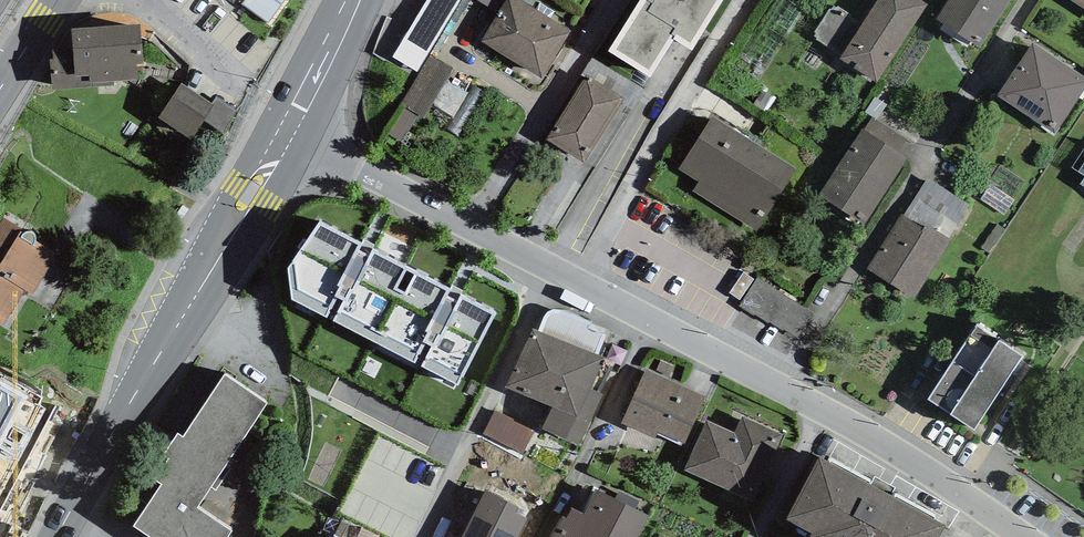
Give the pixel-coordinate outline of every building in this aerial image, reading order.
[(285,0),(244,0),(241,4),(268,24),(285,0)] [(392,57),(417,71),(461,0),(427,0),(392,57)] [(495,11),(501,0),(476,0),(495,11)] [(521,0),(507,0),(480,41),(542,79),(571,31),(550,18),(537,9),(521,0)] [(651,76),(674,40),(692,51),(723,0),(640,0),(609,51),(651,76)] [(840,59),(876,83),(928,5),(921,0),(878,0),(864,23),(842,56),(840,59)] [(936,19),(979,47),(1011,0),(949,0),(936,19)] [(1083,9),(1083,0),(1070,0),(1083,9)] [(537,9),(550,18),(554,12),(541,3),(537,9)] [(817,40),(842,56),(864,23),(839,6),(837,9),(835,7),(832,11),(830,10),(815,32),(817,33),(815,36),(818,38),(817,40)] [(50,59),(52,90),(114,86),(114,82),(138,80),(138,66),(145,65),(142,23),(70,27),(71,47),(53,48),(53,59),(50,59)] [(1033,43),(997,95),(1055,134),(1083,89),(1083,77),(1033,43)] [(446,81),(454,68),(430,54),(400,105),(417,115),(424,118),(433,104),(446,81)] [(621,103),(632,110),(645,91),(592,58),(581,75),(585,78),(586,75),(623,99),(621,103)] [(621,103),(623,99),(586,75),(585,78),(546,140),(585,163),(621,103)] [(467,93),(446,81),(433,104),(454,116),(467,93)] [(205,121),(215,106),(212,104),(182,83),(158,117),(191,140),(205,121)] [(763,111),(773,97),(763,90),(754,105),(763,111)] [(205,121),(223,133),(238,110),(217,96),(212,104),(215,106),(205,121)] [(873,117),(876,119),(888,104),(875,97),(865,112),(873,117)] [(402,141),(417,115),(400,105),(385,131),(402,141)] [(713,115),(679,169),(699,182),(693,191),(756,230),(795,168),(713,115)] [(864,129),(898,152),(907,140),(876,119),(873,117),(864,129)] [(864,129),(863,128),(818,196),(866,224),(908,159),(898,152),(864,129)] [(904,215),(949,238),(969,205),(928,178),(904,215)] [(1005,215),(1015,201),(990,185),(981,199),(1005,215)] [(904,215),(902,214),(867,269),(914,298),(952,240),(949,238),(904,215)] [(32,295),(59,255),(36,241),(36,238),(36,235),(33,233),(30,231),(25,232),(5,217),(0,224),(0,275),(25,291),(32,295)] [(289,267),(293,300),(458,386),(462,377),(463,378),(497,313),(493,311),(495,309),(483,303),(482,305),(475,302),(476,299),(466,294),(464,296),(461,294),(462,291),(452,286),(451,289),(441,283),(442,281),(435,278),(434,280),(428,278),(429,275),(418,269),(416,271),(373,249),(374,245),(365,240),(362,244),(321,222),(289,267)] [(1005,230),(997,224),(981,248),(989,254),(1005,230)] [(4,325),(25,291),(0,275),(0,322),(4,325)] [(815,314),(758,277),(739,306),(755,317),(756,315),(769,324),(770,322),(785,332),(785,330),(799,339),(815,314)] [(538,330),(599,355),(607,336),(588,329),(591,323),(562,310),(557,310),(553,309),(548,311),(545,315),(538,330)] [(977,325),(928,400),(974,430),(1024,356),(977,325)] [(538,330),(533,328),(506,387),(552,407),(542,429),(578,446),(603,394),(591,389),(605,357),(599,355),(538,330)] [(673,367),(661,361),(656,370),(668,376),(673,367)] [(645,370),(621,424),(655,439),(658,432),(684,443),(705,397),(645,370)] [(46,410),(38,405),(43,399),(0,374),(0,496),(46,410)] [(149,536),(228,536),(233,531),(198,508),(269,404),(225,374),(182,437),(178,434),(162,456),(168,460),(154,480),(162,485),(133,527),(149,536)] [(522,453),(534,430),(496,410),(484,433),(522,453)] [(756,505),(780,455),(775,453),(783,436),(742,417),(734,433),(707,421),(683,471),(756,505)] [(945,526),(820,458),(787,519),(813,533),(810,536),(939,536),(945,526)] [(486,489),(462,536),(518,536),(527,519),(515,513),(519,507),(486,489)] [(550,536),(638,536),(649,515),(636,509),(615,499),(596,489),(583,514),(572,509),(567,518),(562,516),(550,536)] [(615,499),(636,509),(639,502),(619,491),(615,499)]
